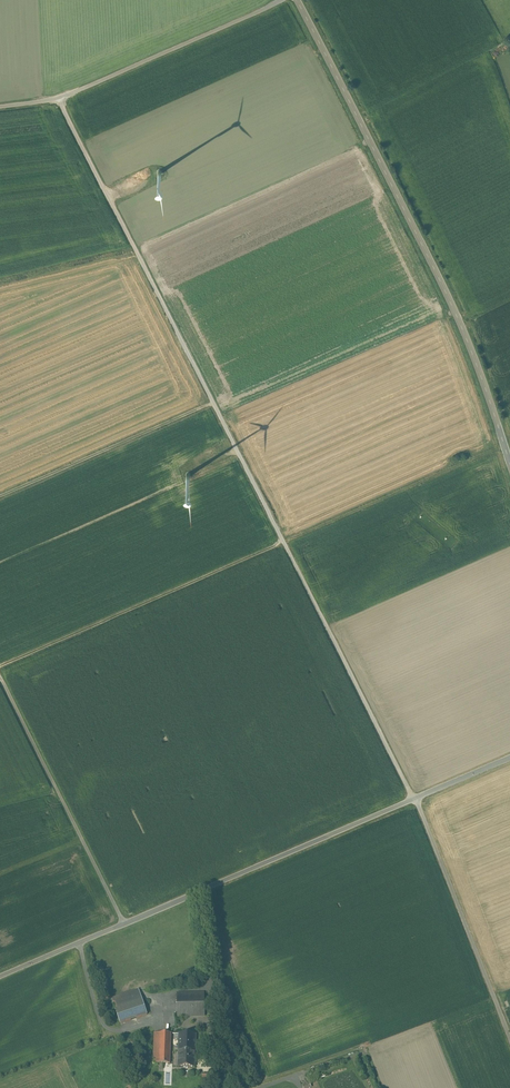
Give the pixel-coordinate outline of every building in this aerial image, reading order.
[(137,989),(111,998),(120,1023),(146,1014),(143,1005),(141,1000),(137,989)] [(203,992),(175,993),(176,1017),(203,1016),(203,992)] [(227,1008),(216,1007),(214,1028),(225,1029),(227,1008)] [(177,1033),(152,1033),(151,1066),(169,1067),(169,1052),(177,1052),(177,1033)] [(195,1033),(177,1033),(177,1052),(177,1054),(171,1054),(171,1065),(194,1066),(195,1033)]
